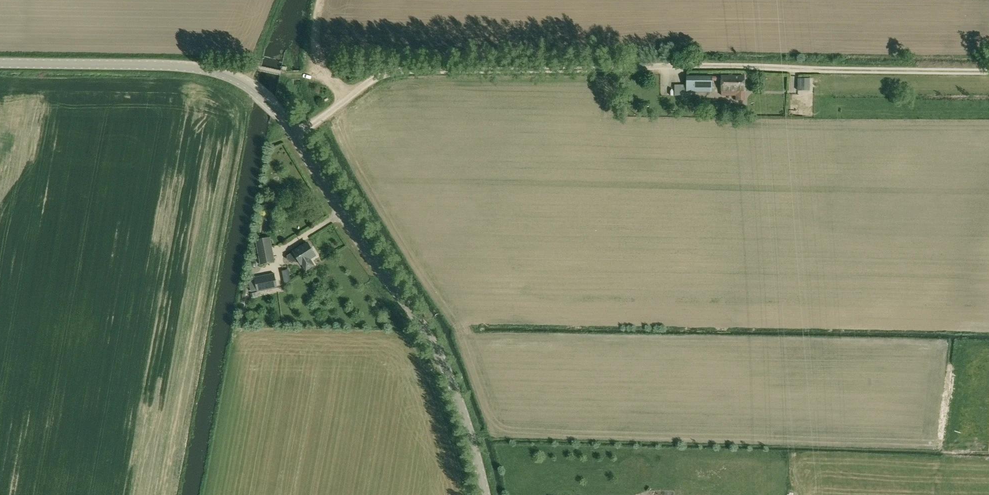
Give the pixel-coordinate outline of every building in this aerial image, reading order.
[(687,92),(687,93),(711,93),(712,76),(687,75),(687,84),(687,86),(687,92)] [(722,76),(722,91),(722,96),(736,96),(736,91),(745,91),(745,76),(722,76)] [(686,96),(687,93),(687,92),(687,86),(675,86),(675,96),(686,96)] [(260,265),(270,263),(275,262),(270,237),(255,240),(260,265)] [(297,259),(301,265),(305,271),(314,266),(310,259),(315,256),(307,243),(293,252),(287,256),(292,263),(297,259)] [(254,277),(254,278),(257,291),(257,293),(278,289),(275,273),(254,277)]
